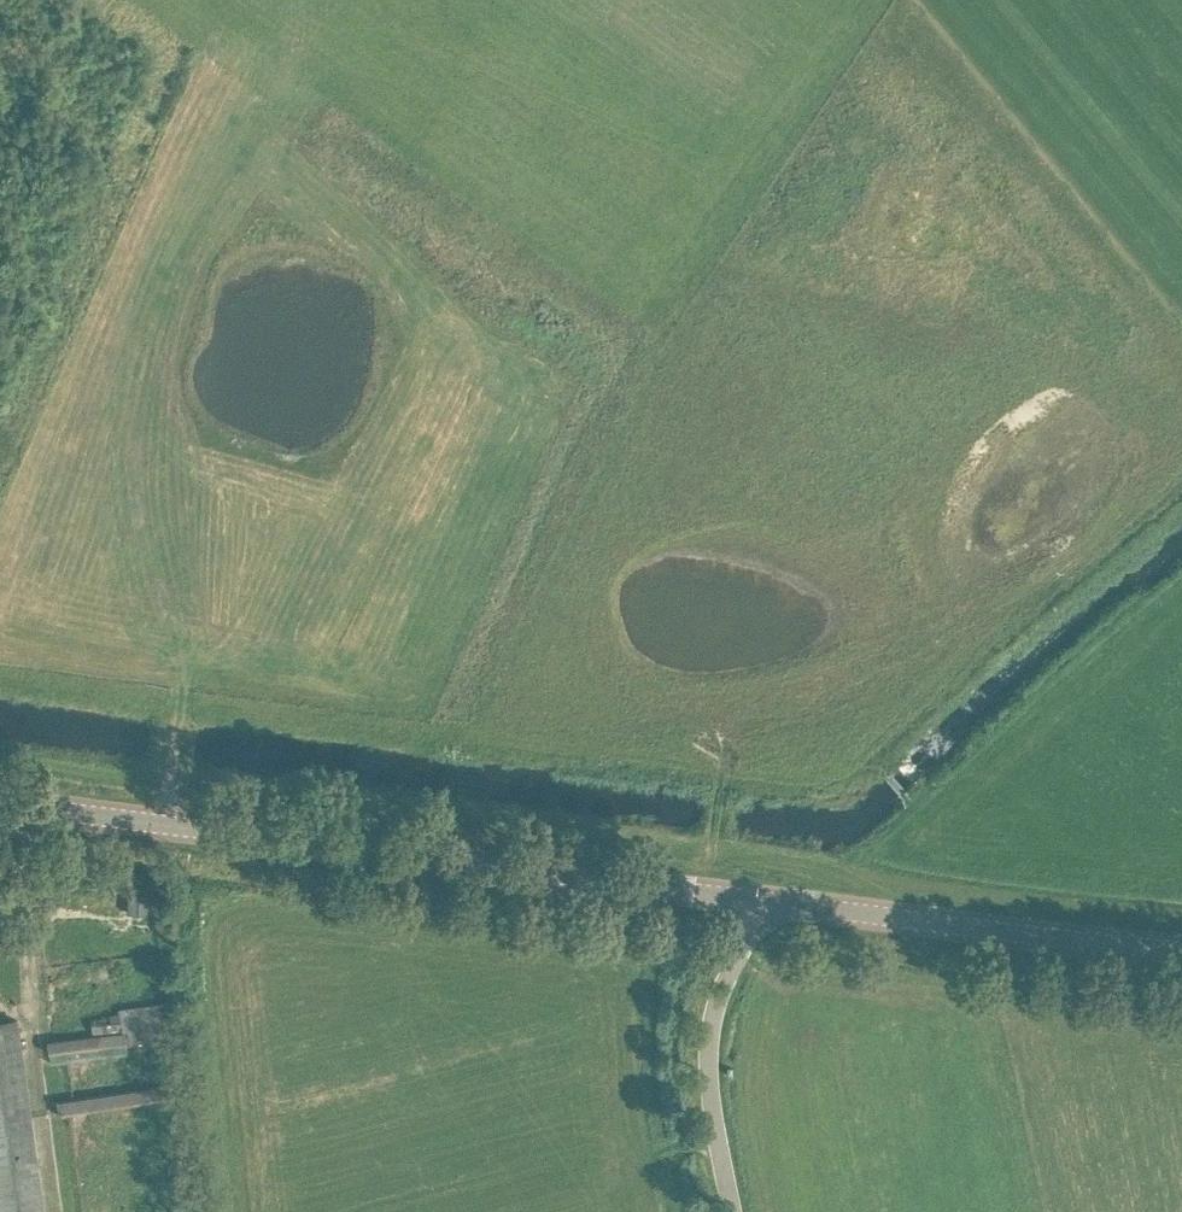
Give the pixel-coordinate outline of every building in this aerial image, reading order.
[(94,1033),(48,1039),(51,1062),(129,1051),(128,1044),(181,1037),(176,999),(119,1006),(120,1011),(91,1014),(94,1033)] [(21,1043),(18,1019),(0,1021),(0,1211),(44,1211),(21,1043)]
